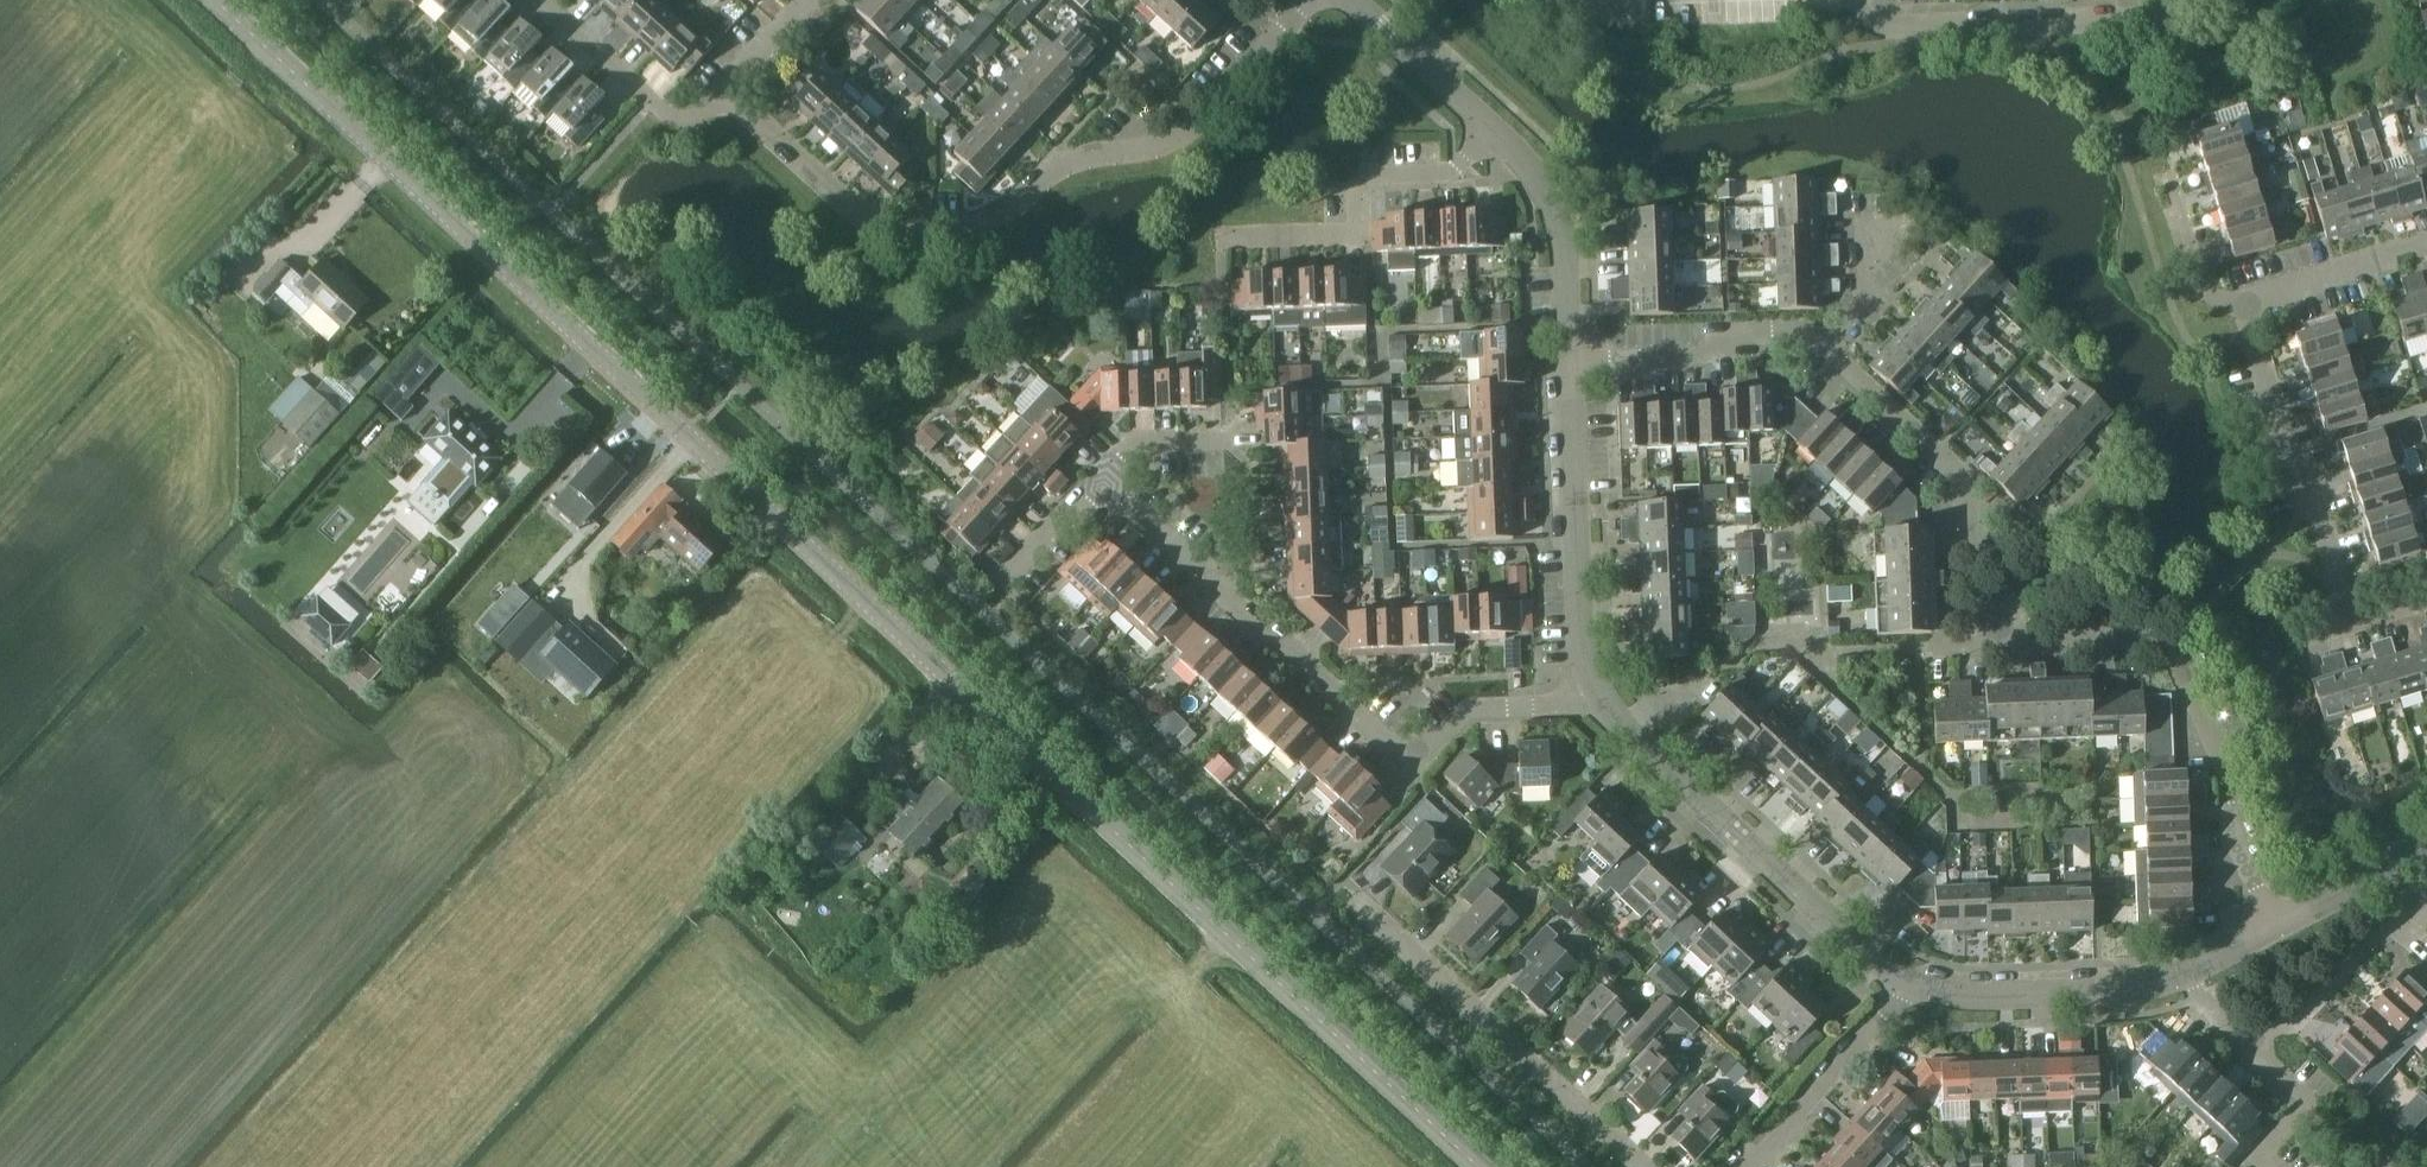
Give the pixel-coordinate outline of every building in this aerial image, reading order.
[(441,20),(453,31),(460,24),(459,23),(479,1),(478,0),(433,0),(447,13),(441,20)] [(472,48),(485,60),(491,53),(490,53),(511,30),(501,21),(512,9),(503,0),(480,0),(479,1),(459,23),(460,24),(453,31),(472,48)] [(600,6),(618,22),(639,0),(606,0),(600,6)] [(657,0),(639,0),(618,22),(636,39),(665,7),(657,0)] [(889,39),(899,29),(907,36),(914,29),(906,21),(884,0),(868,0),(858,11),(889,39)] [(920,0),(884,0),(906,21),(923,3),(920,0)] [(994,3),(1003,12),(1014,0),(996,0),(994,3)] [(1170,0),(1142,0),(1157,14),(1170,0)] [(1204,0),(1170,0),(1157,14),(1175,31),(1204,0)] [(1175,31),(1193,48),(1222,16),(1205,0),(1204,0),(1175,31)] [(1035,10),(1025,1),(1016,10),(1026,19),(1035,10)] [(1003,12),(994,3),(978,20),(987,30),(1003,12)] [(665,7),(636,39),(654,56),(683,24),(665,7)] [(1007,20),(1017,29),(1026,19),(1016,10),(1007,20)] [(1110,32),(1119,21),(1109,12),(1100,22),(1110,32)] [(485,60),(504,78),(517,90),(523,83),(522,82),(542,59),(532,50),(544,38),(522,18),(511,30),(490,53),(491,53),(485,60)] [(968,30),(978,40),(987,30),(978,20),(968,30)] [(1119,21),(1110,32),(1118,39),(1127,29),(1119,21)] [(710,28),(700,39),(683,24),(654,56),(672,72),(682,61),(691,70),(721,39),(710,28)] [(1055,45),(1086,74),(1103,55),(1071,26),(1055,45)] [(873,53),(882,42),(873,34),(863,44),(873,53)] [(1002,45),(992,36),(983,46),(993,55),(1002,45)] [(882,42),(873,53),(882,61),(891,51),(882,42)] [(1086,74),(1055,45),(1038,63),(1069,92),(1086,74)] [(1145,64),(1154,54),(1144,45),(1135,55),(1145,64)] [(975,55),(985,64),(993,55),(983,46),(975,55)] [(517,90),(535,107),(548,119),(555,112),(553,111),(574,88),(564,79),(575,67),(554,47),(542,59),(522,82),(523,83),(517,90)] [(963,57),(953,47),(945,56),(954,66),(963,57)] [(1154,54),(1145,64),(1153,72),(1163,62),(1154,54)] [(935,66),(945,76),(954,66),(945,56),(935,66)] [(1069,92),(1038,63),(1021,81),(1053,110),(1069,92)] [(783,92),(793,102),(811,119),(841,87),(823,70),(819,74),(808,65),(783,92)] [(910,68),(901,78),(909,85),(918,75),(910,68)] [(970,81),(960,71),(950,82),(960,91),(970,81)] [(919,95),(928,85),(918,75),(909,85),(919,95)] [(578,147),(599,124),(589,115),(607,96),(585,76),(574,88),(553,111),(555,112),(573,129),(567,136),(578,147)] [(1053,110),(1021,81),(1005,99),(1037,128),(1053,110)] [(942,91),(952,100),(960,91),(950,82),(942,91)] [(841,87),(811,119),(829,135),(859,103),(841,87)] [(2405,90),(2391,95),(2396,110),(2410,106),(2405,90)] [(867,94),(859,103),(829,135),(847,152),(876,120),(885,111),(867,94)] [(931,115),(940,105),(932,97),(923,107),(931,115)] [(989,117),(1020,146),(1037,128),(1005,99),(989,117)] [(940,105),(931,115),(941,124),(950,114),(940,105)] [(1020,146),(989,117),(972,134),(1004,164),(1020,146)] [(876,120),(847,152),(865,168),(895,137),(876,120)] [(2237,121),(2191,136),(2195,146),(2200,145),(2204,159),(2258,143),(2255,133),(2242,137),(2237,121)] [(978,192),(987,182),(1004,164),(972,134),(956,153),(966,162),(956,172),(978,192)] [(895,137),(865,168),(895,196),(920,168),(909,158),(913,154),(895,137)] [(2423,197),(2426,196),(2426,151),(2420,153),(2416,140),(2405,144),(2408,155),(2409,155),(2422,197),(2423,197)] [(2207,186),(2253,172),(2248,156),(2261,152),(2258,143),(2204,159),(2209,173),(2203,175),(2207,186)] [(2386,162),(2390,175),(2389,175),(2403,220),(2413,217),(2411,213),(2426,208),(2423,197),(2422,197),(2409,155),(2408,155),(2386,162)] [(2360,170),(2377,223),(2390,219),(2392,224),(2403,220),(2389,175),(2374,180),(2370,167),(2360,170)] [(2300,169),(2287,173),(2292,186),(2305,182),(2300,169)] [(2340,190),(2354,236),(2362,233),(2361,228),(2377,223),(2360,170),(2351,172),(2355,186),(2340,190)] [(2219,209),(2273,192),(2269,181),(2257,185),(2253,172),(2207,186),(2210,196),(2215,194),(2219,209)] [(1774,205),(1836,203),(1836,193),(1817,194),(1817,177),(1773,178),(1774,205)] [(2296,200),(2309,196),(2305,182),(2292,186),(2296,200)] [(2314,197),(2327,239),(2343,234),(2345,238),(2354,236),(2340,190),(2325,195),(2321,182),(2312,185),(2315,197),(2314,197)] [(2222,235),(2268,221),(2263,204),(2275,200),(2273,192),(2219,209),(2224,223),(2219,224),(2222,235)] [(1775,231),(1819,229),(1818,215),(1837,214),(1836,203),(1774,205),(1775,231)] [(1668,209),(1627,211),(1628,227),(1609,227),(1609,240),(1670,238),(1668,209)] [(1507,247),(1506,217),(1491,217),(1490,210),(1465,211),(1466,254),(1492,253),(1491,247),(1507,247)] [(1466,254),(1465,211),(1439,212),(1440,255),(1466,254)] [(1440,255),(1439,212),(1414,213),(1415,256),(1416,256),(1440,255)] [(1373,222),(1374,244),(1374,252),(1388,251),(1389,272),(1416,271),(1416,256),(1415,256),(1414,213),(1387,214),(1387,221),(1373,222)] [(2268,221),(2222,235),(2225,244),(2230,243),(2235,258),(2275,246),(2275,245),(2287,241),(2284,231),(2273,235),(2268,221)] [(1729,245),(1743,245),(1742,227),(1729,228),(1729,245)] [(1819,229),(1775,231),(1776,256),(1838,254),(1838,244),(1819,245),(1819,229)] [(1511,247),(1522,246),(1522,234),(1511,235),(1511,247)] [(1629,265),(1671,263),(1670,238),(1609,240),(1610,249),(1629,248),(1629,265)] [(2007,280),(1975,251),(1965,262),(1961,259),(1954,267),(1989,300),(1999,288),(2009,297),(2016,290),(2006,281),(2007,280)] [(1838,254),(1776,256),(1777,282),(1821,281),(1821,280),(1820,266),(1838,266),(1838,254)] [(1729,281),(1743,280),(1743,255),(1729,255),(1729,281)] [(344,328),(369,302),(325,261),(305,283),(281,261),(255,288),(269,301),(285,284),(310,308),(316,302),(344,328)] [(1612,292),(1672,289),(1671,263),(1629,265),(1630,278),(1612,278),(1612,292)] [(1989,300),(1954,267),(1947,275),(1950,278),(1940,289),(1981,327),(1989,320),(1979,311),(1989,300)] [(1325,326),(1323,270),(1297,271),(1299,327),(1325,326)] [(1323,270),(1325,326),(1365,324),(1364,276),(1350,276),(1350,270),(1323,270)] [(1299,327),(1297,271),(1272,272),(1273,314),(1274,328),(1299,327)] [(1232,280),(1233,310),(1247,310),(1247,315),(1273,314),(1272,272),(1245,273),(1245,280),(1232,280)] [(2426,291),(2421,273),(2411,276),(2426,327),(2426,291)] [(2411,276),(2402,279),(2407,297),(2392,301),(2405,342),(2426,335),(2426,327),(2411,276)] [(1821,281),(1777,282),(1778,309),(1821,307),(1821,292),(1839,291),(1839,279),(1821,280),(1821,281)] [(1631,315),(1673,313),(1672,289),(1612,292),(1612,300),(1630,299),(1631,315)] [(1981,327),(1940,289),(1929,301),(1926,298),(1919,305),(1954,337),(1964,326),(1974,335),(1981,327)] [(1207,290),(1207,306),(1218,305),(1218,290),(1207,290)] [(1138,293),(1139,308),(1150,307),(1150,292),(1138,293)] [(1161,307),(1161,292),(1150,292),(1150,307),(1161,307)] [(1954,337),(1919,305),(1912,313),(1915,316),(1905,327),(1947,365),(1954,357),(1944,348),(1954,337)] [(1430,308),(1430,324),(1443,324),(1442,307),(1430,308)] [(1453,323),(1453,307),(1442,307),(1443,324),(1453,323)] [(2296,334),(2296,335),(2300,349),(2295,350),(2299,362),(2344,348),(2339,332),(2352,328),(2349,318),(2337,322),(2336,321),(2296,334)] [(1884,343),(1919,375),(1929,363),(1940,373),(1947,365),(1905,327),(1895,339),(1891,335),(1884,343)] [(1975,338),(2006,361),(2014,350),(1983,327),(1975,338)] [(1480,358),(1523,356),(1522,329),(1479,331),(1480,358)] [(1903,394),(1912,403),(1918,395),(1909,386),(1919,375),(1884,343),(1878,350),(1880,353),(1869,365),(1902,395),(1903,394)] [(2344,348),(2299,362),(2302,370),(2306,369),(2311,384),(2364,367),(2360,357),(2348,361),(2344,348)] [(1221,400),(1220,371),(1220,352),(1178,354),(1180,409),(1206,408),(1206,400),(1221,400)] [(1405,352),(1389,352),(1390,362),(1405,361),(1405,352)] [(1180,409),(1178,354),(1152,355),(1154,410),(1180,409)] [(378,355),(351,385),(359,392),(386,362),(378,355)] [(1154,410),(1152,355),(1130,356),(1130,368),(1127,368),(1128,410),(1154,410)] [(1971,365),(1990,383),(2000,373),(1981,355),(1971,365)] [(1523,356),(1480,358),(1481,382),(1481,383),(1513,382),(1513,383),(1524,382),(1523,356)] [(1390,372),(1406,371),(1405,361),(1390,362),(1390,372)] [(1300,367),(1301,382),(1311,382),(1311,366),(1300,367)] [(1290,367),(1290,383),(1301,382),(1300,367),(1290,367)] [(2364,367),(2311,384),(2315,398),(2311,399),(2314,410),(2359,396),(2355,381),(2367,377),(2364,367)] [(1128,410),(1127,368),(1101,369),(1069,404),(1069,405),(1089,424),(1101,411),(1128,410)] [(335,369),(315,391),(340,414),(360,393),(359,392),(351,385),(335,369)] [(1748,432),(1746,370),(1736,371),(1737,390),(1721,391),(1721,402),(1722,402),(1724,433),(1725,433),(1748,432)] [(1774,398),(1773,388),(1758,389),(1757,370),(1746,370),(1748,432),(1776,431),(1775,426),(1781,426),(1787,431),(1807,408),(1796,397),(1774,398)] [(2114,414),(2078,381),(2067,393),(2057,384),(2050,391),(2091,429),(2102,418),(2106,422),(2114,414)] [(414,407),(386,382),(374,395),(403,420),(414,407)] [(1514,408),(1513,383),(1513,382),(1481,383),(1481,382),(1470,382),(1471,410),(1514,408)] [(1698,445),(1695,384),(1685,385),(1685,404),(1670,404),(1672,446),(1698,445)] [(1722,402),(1721,402),(1707,402),(1707,384),(1695,384),(1698,445),(1725,444),(1725,433),(1724,433),(1722,402)] [(1020,416),(1062,454),(1089,424),(1069,405),(1069,404),(1049,385),(1020,416)] [(1619,406),(1621,448),(1647,447),(1644,386),(1634,386),(1634,406),(1619,406)] [(1644,386),(1647,447),(1672,446),(1670,404),(1655,405),(1654,386),(1644,386)] [(310,446),(340,414),(315,391),(313,390),(284,422),(310,446)] [(1257,420),(1321,418),(1320,391),(1264,393),(1264,408),(1257,408),(1257,420)] [(2091,429),(2050,391),(2043,399),(2053,408),(2042,419),(2078,452),(2085,444),(2081,440),(2091,429)] [(2368,420),(2379,416),(2376,406),(2364,409),(2359,396),(2314,410),(2317,419),(2322,418),(2327,434),(2368,421),(2368,420)] [(1407,403),(1391,404),(1392,413),(1407,413),(1407,403)] [(1383,406),(1367,406),(1368,416),(1383,415),(1383,406)] [(1472,436),(1515,434),(1514,408),(1471,410),(1472,436)] [(1816,460),(1857,415),(1849,408),(1836,422),(1824,411),(1818,418),(1807,408),(1787,431),(1797,441),(1796,442),(1816,460)] [(477,487),(503,458),(450,411),(424,440),(446,459),(423,484),(450,508),(472,483),(477,487)] [(1392,423),(1408,423),(1407,413),(1392,413),(1392,423)] [(1368,426),(1383,425),(1383,415),(1368,416),(1368,426)] [(1834,477),(1863,446),(1853,436),(1865,423),(1857,415),(1816,460),(1834,477)] [(2426,415),(2419,418),(2426,443),(2426,415)] [(1062,454),(1020,416),(1002,435),(1060,489),(1068,480),(1052,465),(1062,454)] [(368,417),(353,434),(359,440),(374,423),(368,417)] [(1308,442),(1322,442),(1321,418),(1257,420),(1258,431),(1266,430),(1266,446),(1283,445),(1283,444),(1308,444),(1308,442)] [(2078,452),(2042,419),(2032,431),(2022,422),(2015,429),(2056,467),(2066,456),(2071,460),(2078,452)] [(943,436),(932,425),(925,433),(936,443),(943,436)] [(2056,467),(2015,429),(2008,436),(2018,445),(2007,456),(2043,490),(2050,482),(2046,478),(2056,467)] [(2383,429),(2337,443),(2340,454),(2345,452),(2350,467),(2403,450),(2420,445),(2417,435),(2388,445),(2383,429)] [(918,440),(928,451),(936,443),(925,433),(918,440)] [(1456,460),(1468,460),(1473,459),(1473,461),(1510,459),(1510,460),(1516,460),(1515,434),(1472,436),(1472,437),(1455,437),(1456,460)] [(1060,489),(1002,435),(984,454),(987,457),(988,456),(996,463),(994,465),(999,468),(1000,467),(1027,493),(1029,491),(1038,481),(1054,495),(1060,489)] [(1340,441),(1325,442),(1322,442),(1308,442),(1308,444),(1283,444),(1283,445),(1284,470),(1326,469),(1341,468),(1340,441)] [(1863,446),(1834,477),(1853,495),(1894,450),(1887,443),(1874,457),(1863,446)] [(629,473),(601,449),(558,498),(586,522),(629,473)] [(1894,450),(1853,495),(1873,513),(1877,509),(1881,513),(1881,530),(1918,528),(1917,499),(1901,484),(1902,483),(1890,472),(1903,458),(1894,450)] [(2350,467),(2354,481),(2348,482),(2352,493),(2397,479),(2409,475),(2404,460),(2406,459),(2403,450),(2350,467)] [(1409,455),(1393,455),(1394,464),(1409,464),(1409,455)] [(973,478),(1013,516),(1033,494),(1029,491),(1027,493),(1000,467),(999,468),(994,465),(996,463),(988,456),(987,457),(970,475),(973,478)] [(1385,456),(1370,456),(1370,467),(1385,466),(1385,456)] [(1989,476),(2005,490),(2020,505),(2032,493),(2036,497),(2043,490),(2007,456),(1997,468),(1987,459),(1980,466),(1990,475),(1989,476)] [(1473,459),(1468,460),(1469,487),(1511,485),(1510,460),(1510,459),(1473,461),(1473,459)] [(1394,475),(1410,475),(1409,464),(1394,464),(1394,475)] [(1370,476),(1386,475),(1385,466),(1370,467),(1370,476)] [(1327,494),(1326,469),(1284,470),(1285,496),(1327,494)] [(1013,516),(973,478),(956,497),(996,535),(1013,516)] [(2352,493),(2355,503),(2359,502),(2364,517),(2425,497),(2426,496),(2426,487),(2426,486),(2402,493),(2397,479),(2352,493)] [(1470,513),(1534,510),(1533,500),(1512,501),(1511,485),(1469,487),(1470,513)] [(1640,486),(1623,486),(1623,498),(1640,497),(1640,486)] [(632,529),(617,544),(632,558),(639,550),(640,551),(642,548),(648,553),(662,537),(700,572),(728,541),(690,506),(687,510),(681,504),(684,501),(670,488),(632,529)] [(1286,521),(1328,520),(1327,494),(1285,496),(1286,521)] [(959,535),(979,553),(996,535),(956,497),(938,517),(946,525),(940,532),(951,543),(959,535)] [(2364,517),(2368,530),(2363,532),(2367,543),(2413,529),(2423,525),(2418,510),(2426,507),(2426,502),(2425,497),(2364,517)] [(1622,529),(1683,527),(1682,500),(1639,502),(1640,517),(1621,518),(1622,529)] [(1365,506),(1366,518),(1388,517),(1387,505),(1365,506)] [(1534,510),(1470,513),(1471,539),(1513,538),(1513,520),(1534,520),(1534,510)] [(1366,518),(1366,530),(1388,529),(1388,517),(1366,518)] [(1287,547),(1341,544),(1340,521),(1328,521),(1328,520),(1286,521),(1287,547)] [(1641,556),(1684,554),(1683,527),(1622,529),(1622,540),(1640,539),(1641,556)] [(1918,528),(1881,530),(1873,530),(1877,635),(1932,633),(1928,528),(1918,528)] [(2426,551),(2426,538),(2417,541),(2413,529),(2367,543),(2370,552),(2375,550),(2380,566),(2426,551)] [(1735,549),(1752,549),(1752,534),(1735,534),(1735,549)] [(1092,536),(1072,558),(1057,574),(1087,602),(1098,590),(1098,591),(1127,560),(1107,541),(1102,546),(1092,536)] [(1389,552),(1389,542),(1371,543),(1371,568),(1383,568),(1383,552),(1390,552),(1389,552)] [(1341,544),(1287,547),(1288,573),(1330,571),(1342,571),(1341,544)] [(1476,548),(1459,549),(1460,561),(1476,561),(1476,548)] [(1412,551),(1413,567),(1424,567),(1423,550),(1412,551)] [(1434,566),(1434,550),(1423,550),(1424,567),(1434,566)] [(1395,567),(1394,551),(1390,552),(1383,552),(1383,568),(1395,567)] [(1624,581),(1685,579),(1684,554),(1641,556),(1642,569),(1624,570),(1624,581)] [(1117,609),(1146,577),(1127,560),(1098,591),(1117,609)] [(1508,597),(1528,596),(1526,566),(1507,567),(1508,597)] [(1320,627),(1340,605),(1331,598),(1330,571),(1288,573),(1289,599),(1320,627)] [(1136,626),(1165,595),(1146,577),(1117,609),(1136,626)] [(1643,605),(1686,604),(1685,579),(1624,581),(1625,591),(1642,590),(1643,605)] [(515,585),(480,624),(494,637),(529,598),(515,585)] [(1174,646),(1195,623),(1165,595),(1136,626),(1155,644),(1163,635),(1174,646)] [(1478,597),(1480,639),(1506,638),(1506,633),(1520,632),(1519,601),(1505,602),(1504,596),(1478,597)] [(350,625),(319,597),(301,617),(333,645),(350,625)] [(1480,639),(1478,597),(1451,598),(1451,609),(1452,609),(1453,640),(1454,640),(1480,639)] [(1756,618),(1755,602),(1745,603),(1746,619),(1756,618)] [(616,665),(571,624),(561,634),(551,625),(555,622),(534,603),(498,641),(519,661),(532,647),(587,696),(616,665)] [(1626,632),(1687,630),(1686,604),(1643,605),(1644,620),(1626,621),(1626,632)] [(1376,654),(1374,612),(1348,613),(1340,605),(1320,627),(1350,655),(1376,654)] [(1452,609),(1451,609),(1426,610),(1428,652),(1454,651),(1454,640),(1453,640),(1452,609)] [(1400,611),(1402,653),(1428,652),(1426,610),(1400,611)] [(1402,653),(1400,611),(1374,612),(1376,654),(1402,653)] [(1200,678),(1229,646),(1209,628),(1205,632),(1195,623),(1174,646),(1184,655),(1180,659),(1200,678)] [(2419,629),(2424,647),(2410,651),(2422,692),(2426,690),(2426,626),(2419,629)] [(1754,627),(1739,628),(1740,639),(1750,639),(1755,634),(1754,627)] [(1082,629),(1072,641),(1080,649),(1091,637),(1082,629)] [(1687,630),(1626,632),(1627,643),(1645,642),(1646,657),(1689,655),(1687,630)] [(1088,656),(1099,645),(1091,637),(1080,649),(1088,656)] [(2379,641),(2397,699),(2422,692),(2410,651),(2395,655),(2390,638),(2379,641)] [(2361,666),(2373,707),(2397,699),(2379,641),(2370,644),(2375,662),(2361,666)] [(1219,695),(1248,664),(1229,646),(1200,678),(1219,695)] [(492,647),(480,659),(486,664),(497,652),(492,647)] [(363,649),(349,664),(369,683),(384,668),(363,649)] [(2331,656),(2348,714),(2373,707),(2361,666),(2346,671),(2341,653),(2331,656)] [(2311,682),(2323,722),(2348,714),(2331,656),(2322,659),(2327,677),(2311,682)] [(1248,664),(1219,695),(1238,712),(1267,681),(1248,664)] [(2118,736),(2116,674),(2105,675),(2105,694),(2091,695),(2090,695),(2091,737),(2092,737),(2118,736)] [(2118,736),(2143,735),(2144,735),(2144,732),(2144,720),(2143,708),(2143,696),(2142,692),(2127,693),(2126,674),(2116,674),(2118,736)] [(1718,738),(1750,703),(1740,693),(1749,683),(1742,675),(1732,686),(1731,685),(1702,715),(1713,726),(1710,730),(1718,738)] [(1267,681),(1238,712),(1257,730),(1286,699),(1267,681)] [(1934,701),(1936,743),(1963,742),(1960,681),(1949,682),(1950,700),(1934,701)] [(1963,742),(1988,741),(1990,741),(1988,698),(1987,698),(1972,699),(1971,681),(1960,681),(1963,742)] [(1990,741),(1988,741),(2092,737),(2091,737),(2090,695),(2091,695),(2090,683),(1986,687),(1987,698),(1988,698),(1990,741)] [(2143,708),(2172,707),(2171,694),(2143,696),(2143,708)] [(1276,747),(1305,716),(1286,699),(1257,730),(1276,747)] [(1750,703),(1718,738),(1725,744),(1729,740),(1741,751),(1745,747),(1745,746),(1779,710),(1772,703),(1761,714),(1750,703)] [(1759,769),(1792,734),(1780,723),(1791,712),(1783,705),(1779,710),(1745,746),(1745,747),(1755,756),(1751,761),(1759,769)] [(2143,708),(2144,720),(2172,719),(2172,707),(2143,708)] [(1310,771),(1331,749),(1320,738),(1323,734),(1305,716),(1276,747),(1294,764),(1298,760),(1310,771)] [(1180,719),(1170,731),(1178,739),(1189,728),(1180,719)] [(2173,731),(2172,719),(2144,720),(2144,732),(2173,731)] [(1186,746),(1197,735),(1189,728),(1178,739),(1186,746)] [(2143,735),(2144,745),(2173,744),(2173,731),(2144,732),(2144,735),(2143,735)] [(1792,734),(1759,769),(1766,775),(1771,771),(1782,781),(1821,741),(1813,733),(1802,744),(1792,734)] [(1508,764),(1508,785),(1508,793),(1522,793),(1522,788),(1551,787),(1549,741),(1520,742),(1521,764),(1508,764)] [(1821,741),(1782,781),(1793,792),(1789,796),(1797,803),(1830,769),(1818,758),(1828,748),(1821,741)] [(2144,757),(2174,756),(2173,744),(2144,745),(2144,757)] [(1336,803),(1365,772),(1370,767),(1361,759),(1357,764),(1345,753),(1341,758),(1331,749),(1310,771),(1320,780),(1316,785),(1336,803)] [(1218,754),(1208,766),(1216,773),(1226,762),(1218,754)] [(1508,785),(1508,764),(1507,755),(1494,756),(1482,770),(1466,755),(1445,778),(1479,808),(1499,786),(1508,785)] [(2145,798),(2204,795),(2204,786),(2185,787),(2184,770),(2174,771),(2174,756),(2144,757),(2145,772),(2144,772),(2145,798)] [(1224,781),(1235,770),(1226,762),(1216,773),(1224,781)] [(1365,772),(1330,810),(1360,838),(1391,805),(1380,795),(1384,790),(1373,779),(1378,774),(1370,767),(1365,772)] [(1830,769),(1797,803),(1804,810),(1801,815),(1811,824),(1815,820),(1814,820),(1853,779),(1853,780),(1858,775),(1851,768),(1841,779),(1830,769)] [(1831,843),(1863,808),(1852,798),(1862,788),(1853,780),(1853,779),(1814,820),(1815,820),(1827,832),(1823,835),(1831,843)] [(918,857),(968,806),(941,780),(917,805),(905,794),(892,807),(900,816),(898,818),(902,821),(891,832),(918,857)] [(1585,792),(1551,828),(1561,837),(1575,822),(1596,842),(1597,842),(1620,817),(1621,818),(1628,809),(1605,788),(1594,800),(1585,792)] [(2204,795),(2145,798),(2146,823),(2186,822),(2186,808),(2204,807),(2204,795)] [(1403,823),(1415,834),(1383,869),(1413,896),(1454,852),(1435,834),(1448,819),(1425,798),(1403,823)] [(1853,856),(1891,815),(1884,808),(1874,819),(1863,808),(1831,843),(1838,850),(1842,846),(1853,856)] [(836,811),(809,841),(835,865),(862,835),(836,811)] [(1868,878),(1900,843),(1889,833),(1899,823),(1891,815),(1853,856),(1864,867),(1861,870),(1868,878)] [(1597,842),(1596,842),(1588,850),(1610,871),(1597,885),(1607,894),(1616,884),(1615,883),(1636,861),(1626,852),(1641,837),(1621,818),(1620,817),(1597,842)] [(2186,822),(2146,823),(2147,849),(2207,847),(2206,837),(2187,838),(2186,822)] [(2091,824),(2065,824),(2066,869),(2092,869),(2091,824)] [(1974,847),(1986,846),(1986,834),(1973,834),(1974,847)] [(1896,887),(1919,862),(1930,851),(1922,843),(1911,854),(1900,843),(1868,878),(1876,885),(1880,881),(1891,892),(1896,887)] [(2207,847),(2147,849),(2147,850),(2135,851),(2136,876),(2189,874),(2188,859),(2207,858),(2207,847)] [(1939,859),(1930,851),(1919,862),(1896,887),(1919,909),(1935,908),(1933,875),(1928,870),(1939,859)] [(1650,907),(1681,874),(1660,854),(1645,870),(1636,861),(1615,883),(1616,884),(1625,892),(1629,888),(1650,907)] [(967,866),(950,884),(969,902),(986,883),(967,866)] [(1475,961),(1516,918),(1488,892),(1500,880),(1487,868),(1461,895),(1473,907),(1447,934),(1475,961)] [(1963,874),(1963,887),(1961,887),(1963,935),(1973,935),(1973,930),(1987,929),(1988,929),(1986,878),(1986,873),(1963,874)] [(2089,887),(2088,874),(2088,873),(2078,874),(2079,887),(2064,888),(2066,937),(2076,936),(2076,931),(2092,930),(2090,887),(2089,887)] [(1678,941),(1698,919),(1688,910),(1703,895),(1681,874),(1650,907),(1672,928),(1668,932),(1678,941)] [(1933,875),(1935,908),(1936,931),(1952,931),(1952,936),(1963,935),(1961,887),(1946,888),(1945,874),(1933,875)] [(2189,874),(2136,876),(2137,902),(2209,899),(2209,888),(2189,889),(2189,874)] [(2037,876),(2040,932),(2054,932),(2054,937),(2066,937),(2064,888),(2049,888),(2049,875),(2037,876)] [(2012,890),(2015,939),(2024,938),(2024,933),(2040,932),(2037,876),(2028,876),(2028,889),(2012,890)] [(2015,939),(2012,890),(1998,891),(1997,878),(1986,878),(1988,929),(1987,929),(1987,934),(2003,934),(2003,939),(2015,939)] [(2209,899),(2137,902),(2138,928),(2191,926),(2191,909),(2209,909),(2209,899)] [(1678,941),(1687,950),(1690,952),(1684,959),(1703,976),(1712,966),(1713,966),(1721,958),(1720,957),(1743,932),(1742,932),(1721,912),(1707,928),(1698,919),(1678,941)] [(1721,958),(1713,966),(1734,986),(1729,991),(1737,999),(1767,967),(1759,959),(1773,944),(1750,923),(1742,932),(1743,932),(1720,957),(1721,958)] [(1541,1009),(1579,968),(1552,942),(1558,936),(1548,926),(1539,934),(1550,944),(1513,984),(1541,1009)] [(1607,963),(1615,971),(1627,958),(1619,950),(1607,963)] [(1767,967),(1737,999),(1748,1009),(1753,1003),(1774,1023),(1782,1014),(1805,990),(1806,991),(1814,981),(1792,961),(1777,977),(1767,967)] [(1659,963),(1653,971),(1683,993),(1689,985),(1659,963)] [(2420,965),(2409,976),(2404,971),(2387,990),(2426,1027),(2426,972),(2420,965)] [(1636,1051),(1667,1017),(1675,1008),(1663,997),(1638,1024),(1627,1014),(1629,1013),(1601,987),(1561,1030),(1589,1056),(1615,1028),(1626,1038),(1624,1040),(1636,1051)] [(1782,1014),(1774,1023),(1796,1043),(1782,1057),(1792,1066),(1821,1035),(1812,1026),(1826,1010),(1806,991),(1805,990),(1782,1014)] [(2411,1048),(2426,1031),(2426,1027),(2387,990),(2369,1009),(2411,1048)] [(1698,1029),(1675,1008),(1667,1017),(1690,1038),(1698,1029)] [(2352,1028),(2394,1067),(2411,1048),(2369,1009),(2352,1028)] [(2328,1064),(2365,1098),(2394,1067),(2352,1028),(2333,1048),(2339,1053),(2328,1064)] [(2096,1059),(2080,1060),(2079,1035),(2068,1036),(2069,1051),(2070,1060),(2069,1060),(2071,1112),(2072,1112),(2072,1103),(2098,1102),(2096,1059)] [(2069,1051),(2068,1036),(2058,1036),(2059,1051),(2069,1051)] [(2172,1093),(2201,1062),(2181,1043),(2176,1048),(2166,1038),(2146,1060),(2157,1070),(2153,1075),(2172,1093)] [(1649,1112),(1681,1077),(1689,1069),(1688,1063),(1681,1056),(1675,1057),(1674,1058),(1655,1041),(1635,1063),(1645,1073),(1627,1092),(1649,1112)] [(2018,1062),(2019,1062),(2019,1056),(1992,1057),(1994,1100),(2019,1099),(2020,1099),(2018,1062)] [(1966,1058),(1968,1101),(1994,1100),(1992,1057),(1966,1058)] [(1905,1081),(1927,1103),(1942,1088),(1942,1102),(1968,1101),(1966,1058),(1924,1060),(1905,1081)] [(2043,1061),(2046,1113),(2071,1112),(2069,1060),(2043,1061)] [(2020,1099),(2019,1099),(2020,1114),(2046,1113),(2043,1061),(2019,1062),(2018,1062),(2020,1099)] [(2201,1062),(2172,1093),(2190,1109),(2219,1078),(2201,1062)] [(1868,1102),(1900,1132),(1927,1103),(1905,1081),(1895,1072),(1868,1102)] [(2219,1078),(2190,1109),(2209,1127),(2238,1096),(2219,1078)] [(1729,1123),(1728,1122),(1738,1112),(1739,1106),(1724,1092),(1719,1093),(1715,1096),(1704,1086),(1683,1108),(1694,1118),(1675,1139),(1696,1159),(1729,1123)] [(2426,1117),(2426,1098),(2420,1091),(2408,1105),(2424,1120),(2426,1117)] [(2243,1151),(2264,1130),(2253,1120),(2258,1115),(2238,1096),(2209,1127),(2226,1143),(2215,1155),(2227,1166),(2229,1166),(2243,1151)] [(1849,1122),(1881,1151),(1900,1132),(1868,1102),(1849,1122)] [(1849,1122),(1832,1141),(1837,1145),(1838,1144),(1862,1166),(1867,1166),(1881,1151),(1849,1122)] [(1837,1145),(1820,1164),(1823,1166),(1862,1166),(1838,1144),(1837,1145)] [(2143,1160),(2135,1153),(2124,1165),(2127,1166),(2136,1166),(2143,1160)] [(2012,1166),(2022,1166),(2022,1156),(2012,1156),(2012,1166)] [(2034,1156),(2022,1156),(2022,1166),(2034,1166),(2034,1156)] [(2084,1166),(2101,1166),(2100,1156),(2084,1156),(2084,1166)]
